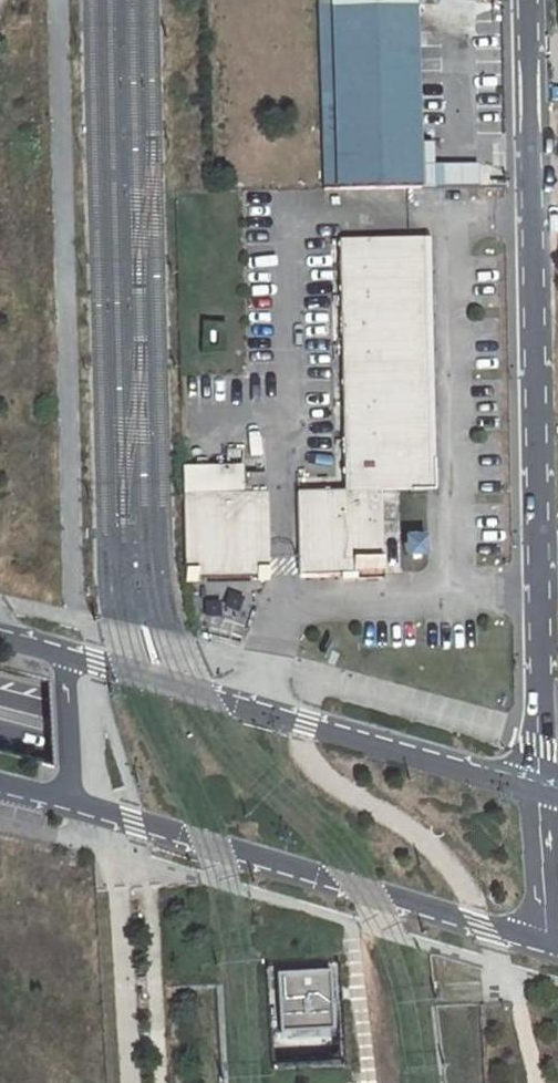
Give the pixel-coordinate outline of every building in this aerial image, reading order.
[(323,192),(420,189),(415,0),(317,0),(323,192)] [(476,4),(450,4),(451,22),(476,22),(476,4)] [(298,494),(299,577),(361,576),(383,575),(382,557),(380,492),(400,492),(429,491),(424,239),(341,242),(346,492),(298,494)] [(266,491),(266,475),(243,476),(242,467),(182,468),(186,580),(269,578),(269,573),(266,491)] [(402,557),(400,492),(380,492),(382,557),(402,557)] [(195,614),(210,611),(203,581),(189,584),(195,614)] [(330,970),(278,972),(282,1031),(333,1028),(330,970)]
